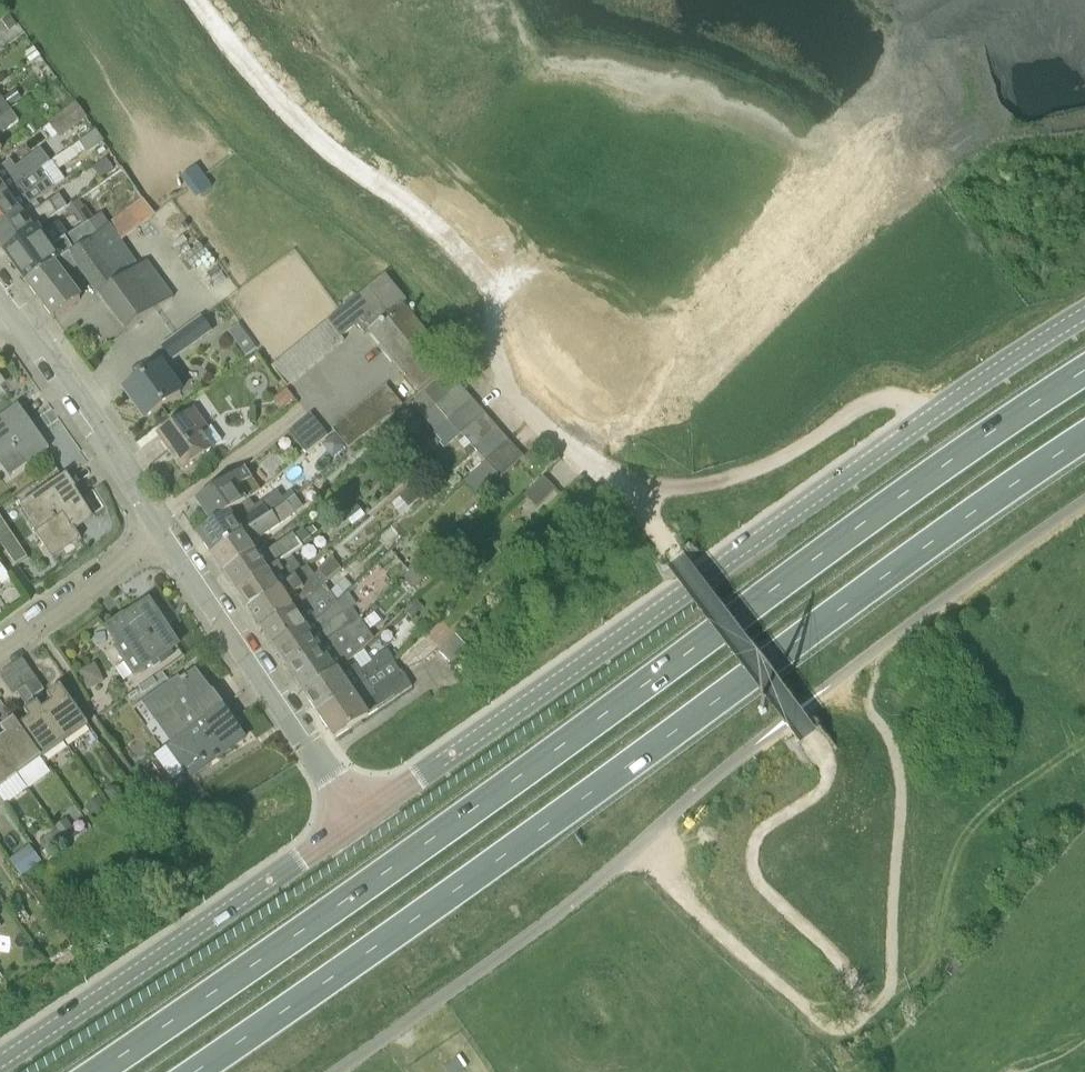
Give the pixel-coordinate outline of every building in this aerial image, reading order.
[(17,25),(10,15),(2,21),(9,31),(17,25)] [(41,58),(34,48),(24,55),(31,65),(41,58)] [(24,101),(16,90),(4,99),(11,110),(24,101)] [(11,110),(4,99),(0,94),(0,118),(11,110)] [(62,114),(72,128),(86,119),(76,105),(62,114)] [(0,118),(0,136),(20,122),(11,110),(0,118)] [(39,130),(34,123),(25,129),(31,137),(39,130)] [(103,141),(97,131),(83,140),(90,150),(103,141)] [(59,171),(86,152),(81,144),(80,142),(51,162),(42,169),(45,174),(55,166),(59,171)] [(20,185),(42,169),(51,162),(41,148),(16,167),(11,159),(0,168),(0,200),(6,196),(20,185)] [(114,170),(107,158),(93,167),(100,179),(114,170)] [(55,188),(45,174),(42,169),(20,185),(6,196),(0,200),(0,228),(22,212),(55,188)] [(4,253),(35,230),(38,227),(65,208),(68,207),(60,195),(26,218),(22,212),(0,228),(0,246),(4,253)] [(71,218),(76,215),(82,211),(85,209),(79,199),(68,207),(65,208),(71,218)] [(27,284),(59,260),(84,241),(108,224),(109,223),(102,213),(68,236),(58,222),(43,233),(38,227),(35,230),(4,253),(27,284)] [(140,267),(121,241),(108,224),(84,241),(59,260),(27,284),(54,320),(83,298),(67,276),(78,268),(125,333),(174,297),(148,261),(140,267)] [(329,321),(343,338),(358,325),(366,335),(370,332),(419,393),(454,364),(405,304),(408,301),(386,274),(329,321)] [(173,361),(213,332),(202,317),(162,346),(173,361)] [(345,342),(343,338),(329,321),(320,329),(336,349),(345,342)] [(229,331),(247,356),(257,348),(240,324),(229,331)] [(326,357),(336,349),(320,329),(310,336),(326,357)] [(317,365),(326,357),(310,336),(301,344),(317,365)] [(307,373),(317,365),(301,344),(291,352),(307,373)] [(298,380),(307,373),(291,352),(282,360),(298,380)] [(288,388),(298,380),(282,360),(272,367),(288,388)] [(184,391),(164,363),(125,391),(145,419),(184,391)] [(425,394),(436,406),(462,386),(451,374),(425,394)] [(393,413),(404,405),(388,386),(378,394),(393,413)] [(436,406),(449,420),(474,400),(462,386),(436,406)] [(287,389),(274,398),(282,409),(295,399),(287,389)] [(384,421),(393,413),(378,394),(369,401),(384,421)] [(449,420),(461,435),(486,413),(474,400),(449,420)] [(374,429),(384,421),(369,401),(359,409),(374,429)] [(10,476),(49,449),(18,405),(0,418),(0,462),(10,476)] [(364,437),(374,429),(359,409),(349,417),(364,437)] [(183,471),(213,450),(202,435),(210,429),(196,410),(158,437),(183,471)] [(461,435),(474,449),(498,427),(486,413),(461,435)] [(312,414),(290,432),(307,454),(329,435),(312,414)] [(354,445),(364,437),(349,417),(339,425),(354,445)] [(388,440),(401,430),(392,418),(379,429),(388,440)] [(345,453),(354,445),(339,425),(329,433),(345,453)] [(474,449),(486,461),(509,439),(498,427),(474,449)] [(509,439),(486,461),(502,479),(525,457),(509,439)] [(197,501),(212,524),(250,499),(241,486),(253,478),(246,468),(197,501)] [(22,504),(39,530),(36,532),(53,558),(81,540),(75,529),(91,518),(73,491),(77,489),(67,474),(22,504)] [(545,477),(525,496),(538,509),(557,490),(545,477)] [(401,515),(421,499),(412,488),(392,504),(401,515)] [(197,534),(199,536),(211,555),(287,502),(296,496),(293,491),(283,498),(278,491),(255,507),(250,499),(212,524),(197,534)] [(224,574),(255,553),(256,553),(251,544),(281,525),(280,524),(295,514),(287,502),(211,555),(224,574)] [(366,515),(357,504),(343,516),(352,526),(366,515)] [(237,593),(293,556),(303,549),(304,549),(302,546),(312,537),(305,529),(295,536),(294,533),(270,548),(266,544),(256,553),(255,553),(224,574),(237,593)] [(21,547),(9,555),(16,565),(28,557),(21,547)] [(293,556),(237,593),(250,612),(281,591),(296,578),(303,571),(293,556)] [(421,564),(405,579),(416,590),(432,574),(421,564)] [(3,568),(0,570),(0,581),(2,585),(11,579),(3,568)] [(307,600),(324,585),(325,586),(329,582),(320,573),(312,578),(306,569),(303,571),(296,578),(281,591),(250,612),(262,631),(307,600)] [(518,583),(507,592),(515,601),(526,591),(518,583)] [(325,586),(324,585),(307,600),(262,631),(274,649),(320,618),(321,617),(334,606),(335,607),(338,603),(325,586)] [(136,672),(160,657),(179,645),(150,599),(107,628),(136,672)] [(411,619),(423,607),(416,600),(405,612),(411,619)] [(345,614),(327,625),(321,617),(320,618),(274,649),(288,670),(319,649),(361,620),(352,608),(345,614)] [(305,694),(340,671),(340,670),(374,639),(371,634),(361,620),(319,649),(288,670),(305,694)] [(179,653),(175,647),(160,657),(158,658),(162,664),(179,653)] [(305,694),(319,716),(367,683),(373,675),(395,660),(388,651),(373,660),(374,662),(361,671),(357,666),(343,675),(340,671),(305,694)] [(11,687),(34,677),(26,659),(2,670),(11,687)] [(367,683),(319,716),(335,740),(413,688),(400,669),(395,660),(373,675),(367,683)] [(172,743),(223,707),(196,669),(172,686),(170,683),(143,702),(172,743)] [(145,697),(160,686),(168,680),(162,671),(154,677),(139,688),(145,697)] [(33,698),(45,690),(37,679),(25,687),(33,698)] [(64,743),(89,725),(61,686),(48,696),(53,703),(43,709),(38,702),(37,704),(64,743)] [(64,743),(37,704),(33,698),(25,687),(18,692),(29,709),(25,712),(30,719),(19,726),(19,727),(41,759),(64,743)] [(168,746),(191,778),(245,739),(223,707),(172,743),(168,746)] [(41,759),(19,727),(19,726),(14,719),(1,729),(6,736),(0,740),(0,750),(18,776),(41,759)] [(18,776),(0,750),(0,788),(18,776)] [(160,775),(152,764),(144,770),(151,781),(160,775)] [(113,805),(127,796),(121,788),(110,786),(103,790),(113,805)] [(92,816),(106,806),(100,797),(85,807),(92,816)] [(79,835),(65,818),(55,826),(68,843),(79,835)] [(51,848),(63,838),(57,830),(44,839),(51,848)] [(43,863),(35,851),(23,859),(32,871),(43,863)] [(53,977),(82,959),(74,945),(44,963),(53,977)] [(444,1065),(448,1071),(465,1071),(466,1071),(457,1057),(444,1065)]
